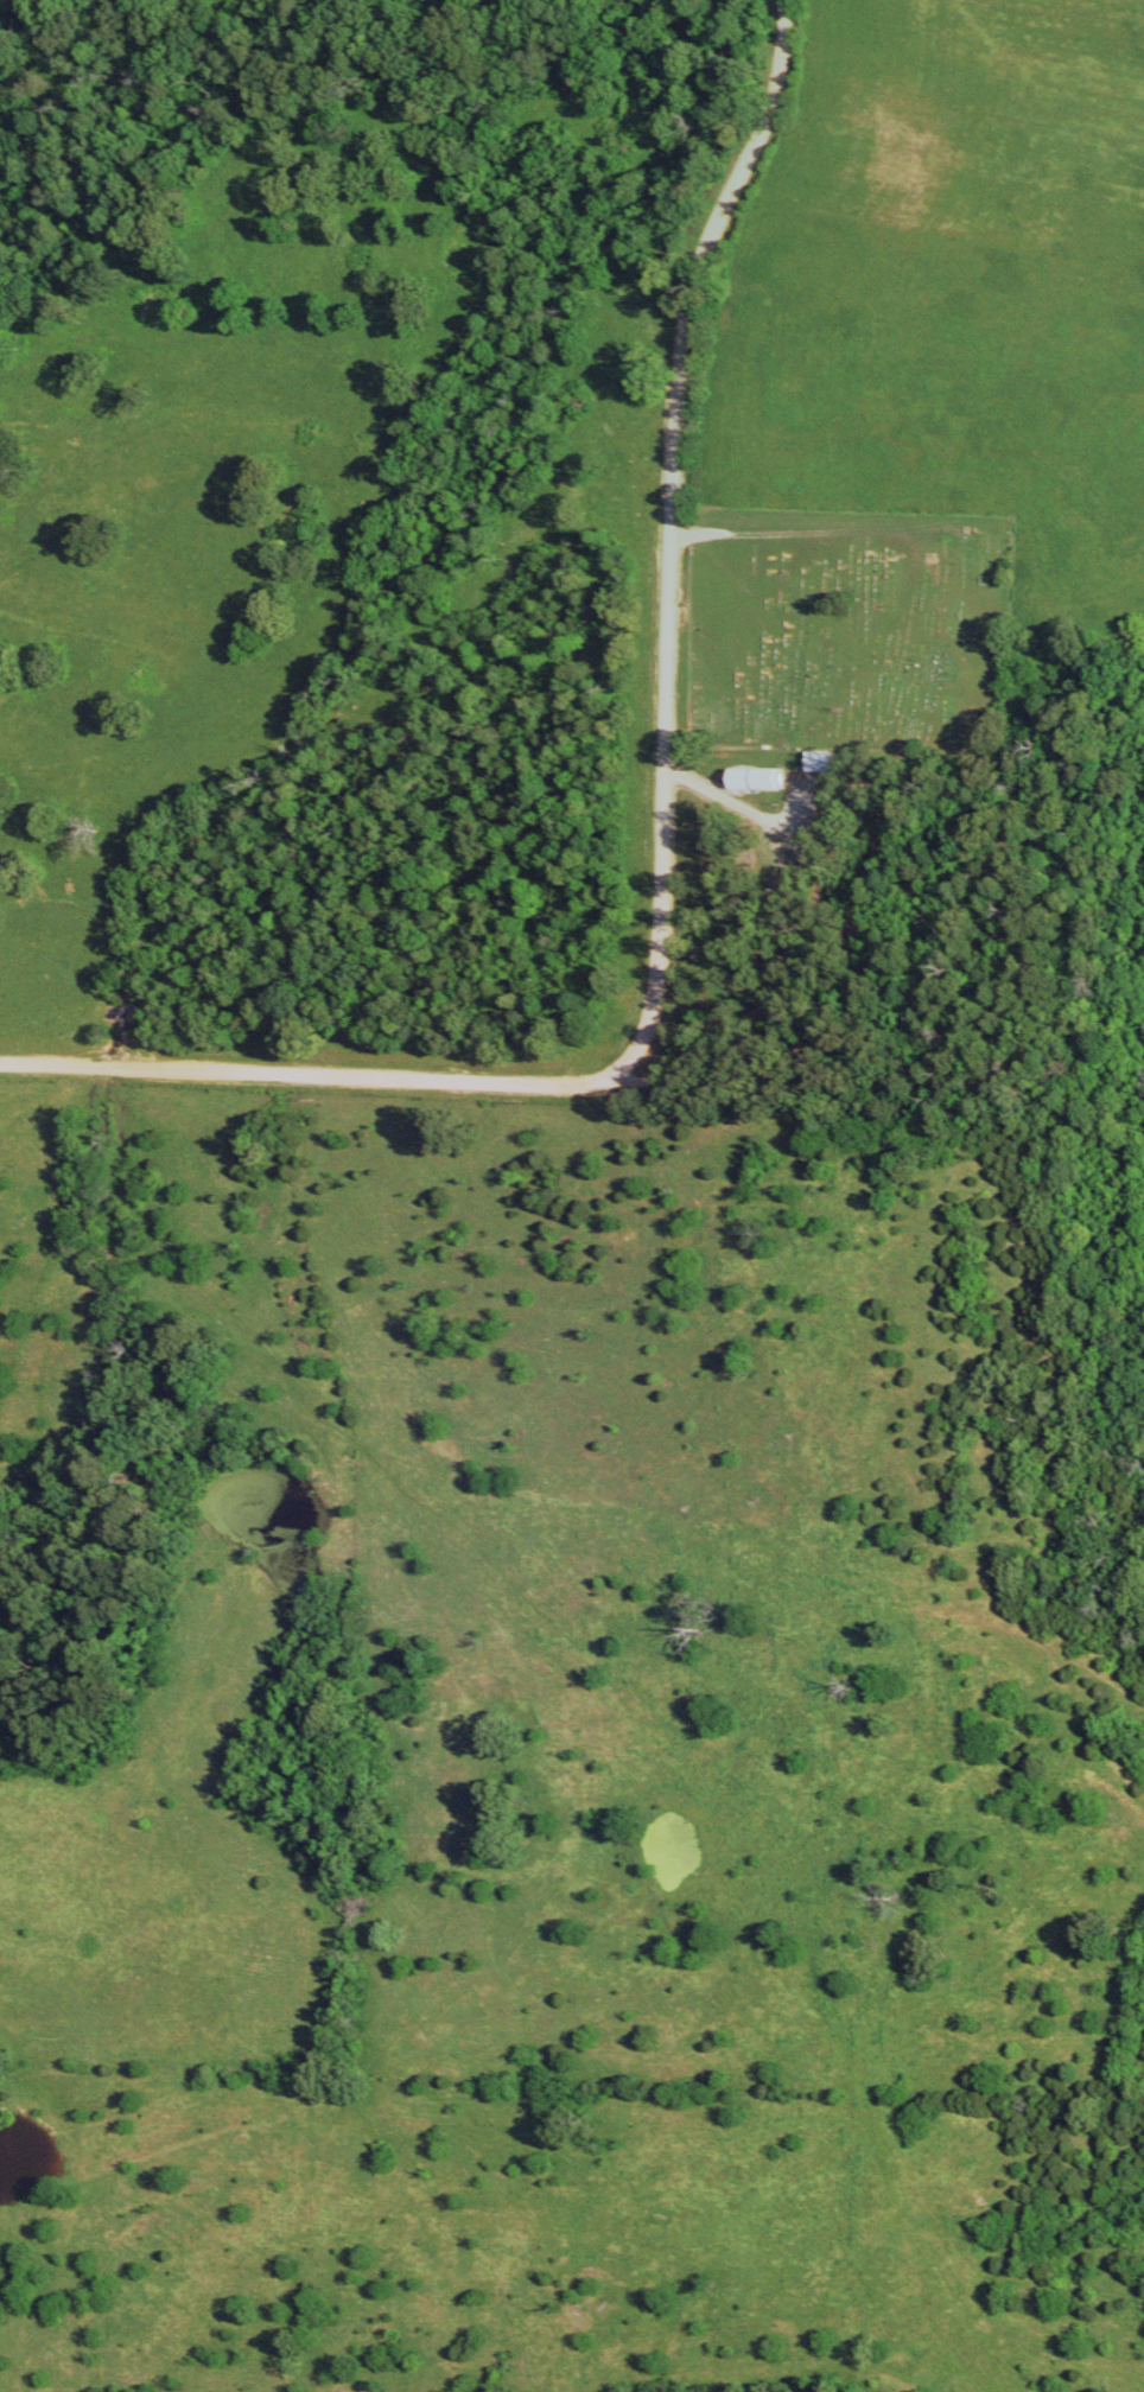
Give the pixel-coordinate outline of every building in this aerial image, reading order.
[(781,794),(781,774),(727,774),(727,794),(781,794)]
